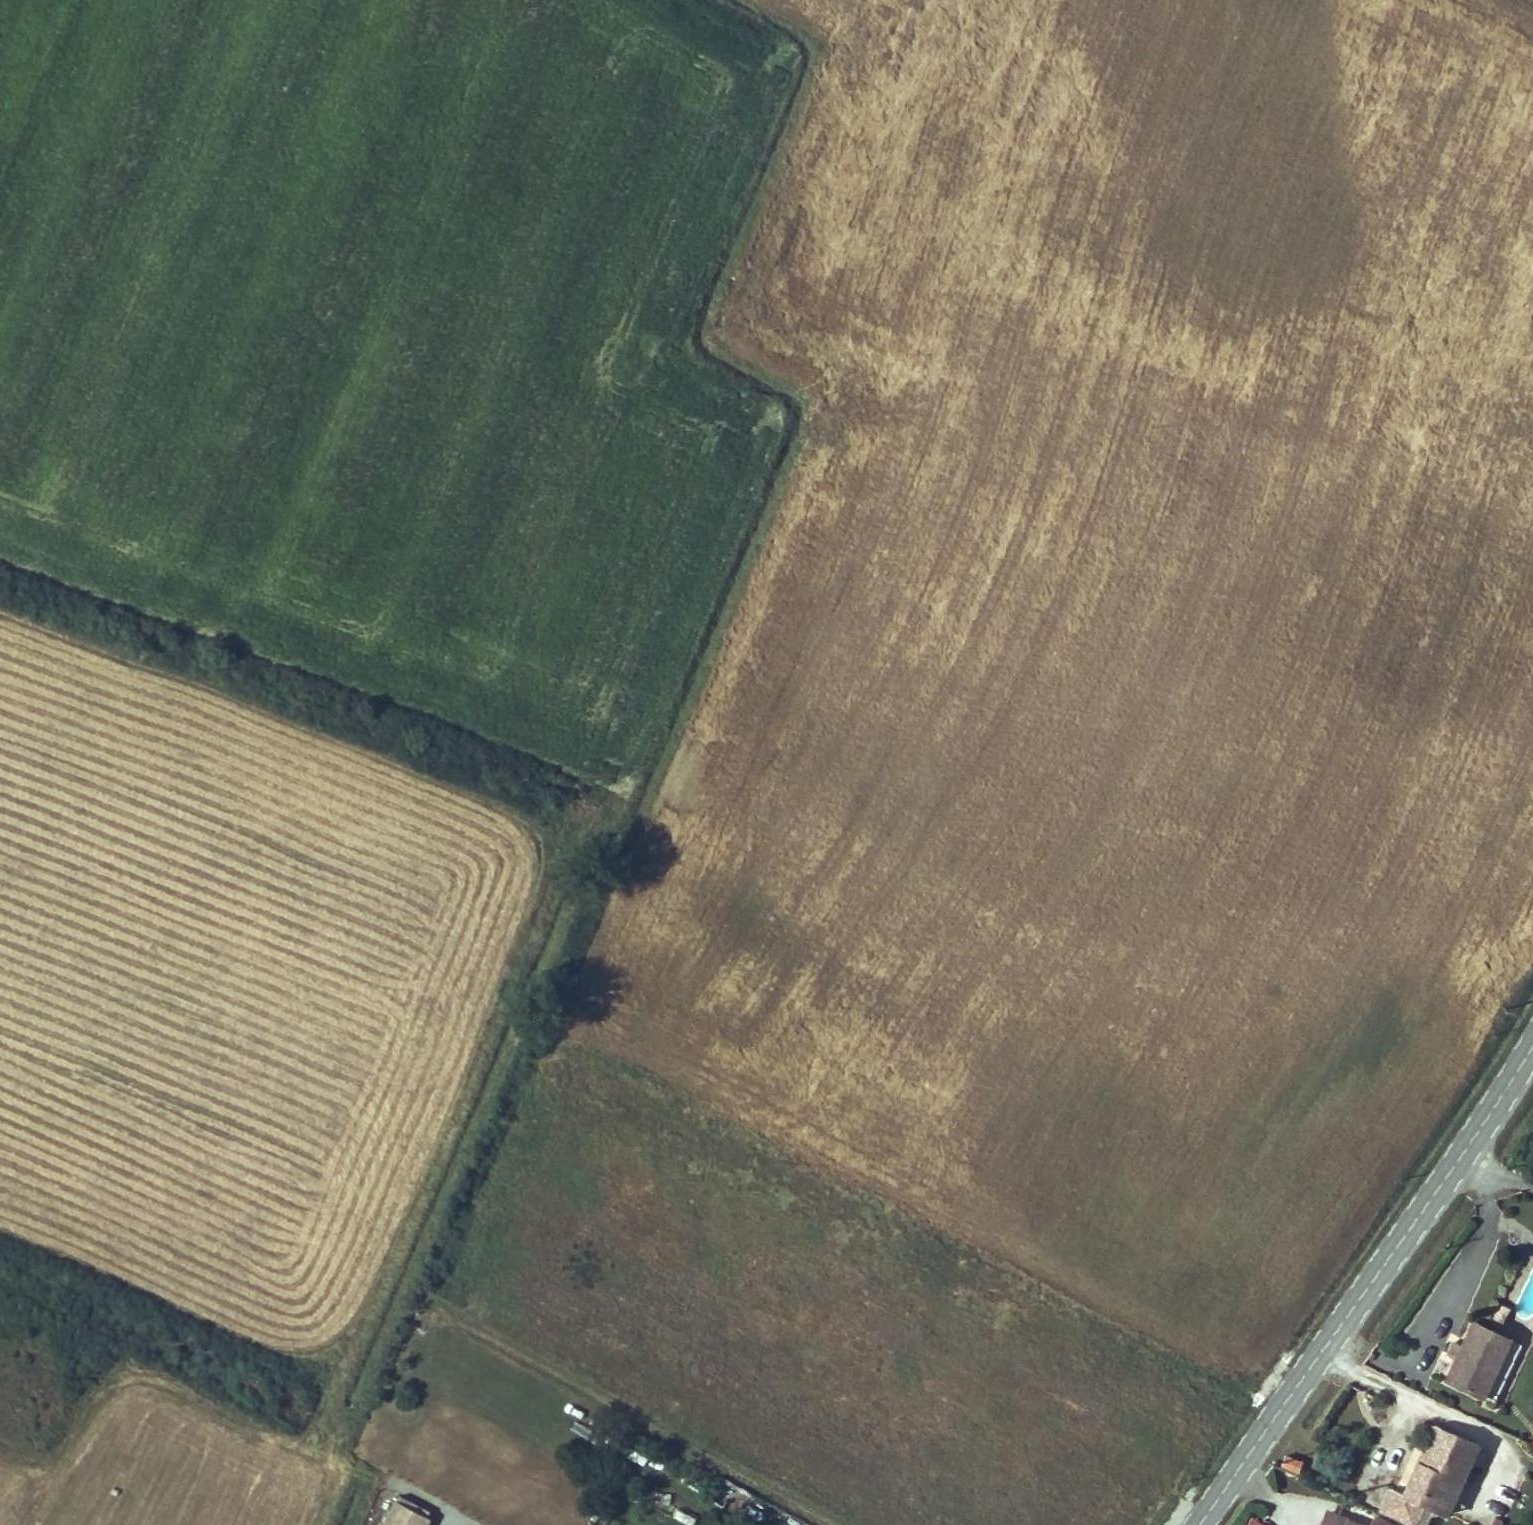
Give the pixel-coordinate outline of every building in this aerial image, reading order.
[(1491,1322),(1499,1326),(1506,1310),(1499,1306),(1491,1322)] [(1509,1340),(1473,1324),(1463,1346),(1457,1359),(1446,1382),(1482,1399),(1509,1340)] [(1521,1346),(1509,1340),(1482,1399),(1494,1404),(1521,1346)] [(1447,1355),(1457,1359),(1463,1346),(1453,1342),(1447,1355)] [(1445,1430),(1434,1425),(1417,1461),(1428,1466),(1445,1430)] [(1402,1519),(1414,1524),(1423,1503),(1439,1509),(1452,1479),(1461,1483),(1478,1444),(1445,1430),(1428,1466),(1417,1461),(1403,1494),(1411,1497),(1402,1519)] [(1293,1471),(1298,1463),(1290,1458),(1285,1466),(1293,1471)] [(1452,1479),(1439,1509),(1447,1513),(1461,1483),(1452,1479)] [(1411,1497),(1403,1494),(1390,1488),(1380,1510),(1402,1519),(1411,1497)] [(431,1517),(398,1499),(385,1524),(426,1524),(431,1517)] [(1327,1512),(1322,1524),(1358,1524),(1327,1512)] [(1370,1524),(1395,1524),(1374,1516),(1370,1524)]
